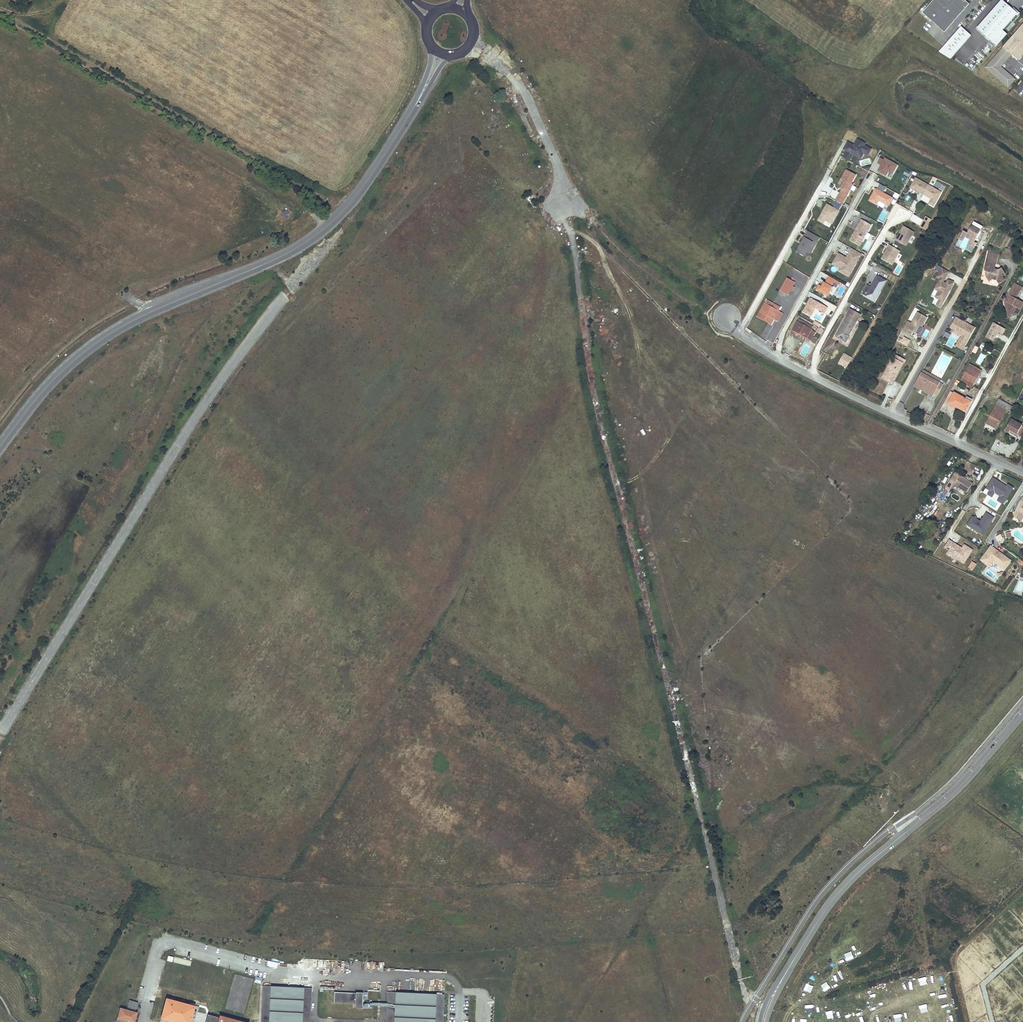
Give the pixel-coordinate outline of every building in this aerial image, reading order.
[(921,13),(943,32),(968,4),(964,0),(963,2),(962,0),(933,0),(921,13)] [(976,28),(996,46),(1006,35),(1002,30),(1017,13),(1001,0),(976,28)] [(999,68),(999,67),(1011,54),(1017,60),(1022,53),(1022,24),(984,68),(1007,87),(1014,79),(1008,74),(1006,76),(1003,73),(999,69),(999,68)] [(949,59),(970,36),(960,27),(938,52),(949,59)] [(1008,74),(999,67),(999,68),(999,69),(1003,73),(1006,76),(1008,74)] [(843,150),(846,152),(843,157),(850,161),(853,156),(859,160),(863,154),(867,156),(868,154),(871,149),(865,145),(866,144),(858,139),(854,145),(848,141),(843,150)] [(897,165),(885,158),(884,160),(880,158),(877,163),(881,165),(879,170),(879,172),(886,176),(889,171),(893,173),(897,165)] [(842,204),(853,184),(851,183),(856,175),(846,170),(842,177),(845,179),(840,189),(842,190),(835,201),(842,204)] [(920,193),(925,184),(915,178),(910,188),(920,193)] [(893,198),(883,193),(886,187),(880,184),(877,189),(876,189),(875,191),(874,191),(869,200),(877,205),(879,201),(888,206),(893,198)] [(923,195),(928,185),(925,184),(920,193),(923,195)] [(941,192),(928,185),(923,195),(931,199),(936,202),(941,192)] [(831,224),(838,211),(827,204),(818,220),(823,223),(825,220),(831,224)] [(287,209),(282,212),(286,219),(291,216),(287,209)] [(860,246),(869,228),(866,226),(868,223),(861,219),(858,226),(859,226),(858,228),(857,228),(850,241),(860,246)] [(925,230),(929,224),(925,221),(923,224),(922,224),(920,227),(925,230)] [(972,224),(970,228),(979,233),(981,229),(972,224)] [(914,232),(903,226),(901,230),(902,231),(901,232),(900,232),(895,240),(906,246),(914,232)] [(962,233),(957,241),(962,244),(964,239),(968,242),(966,246),(972,250),(975,245),(973,244),(979,233),(970,228),(966,235),(962,233)] [(813,249),(819,237),(808,231),(797,251),(804,256),(807,251),(807,252),(810,247),(813,249)] [(884,255),(881,259),(892,265),(900,251),(889,245),(885,253),(886,254),(885,256),(884,255)] [(857,260),(861,254),(851,248),(848,255),(857,260)] [(998,255),(988,252),(986,262),(996,264),(998,255)] [(850,273),(856,263),(846,258),(838,253),(832,264),(840,268),(850,273)] [(857,260),(848,255),(846,258),(856,263),(857,260)] [(996,264),(986,262),(985,269),(986,272),(988,274),(985,276),(989,281),(992,279),(996,280),(999,284),(1004,280),(1002,278),(1003,276),(1005,274),(1002,269),(999,270),(994,269),(996,264)] [(848,277),(850,273),(840,268),(839,271),(848,277)] [(945,279),(949,272),(942,268),(940,272),(945,276),(945,279)] [(945,279),(945,276),(940,272),(937,277),(940,278),(936,286),(940,288),(941,291),(939,291),(935,297),(939,300),(936,306),(940,308),(950,291),(949,289),(950,288),(952,285),(952,286),(953,283),(953,282),(948,280),(946,284),(943,282),(945,279)] [(880,291),(886,281),(877,276),(870,288),(866,286),(862,294),(864,295),(874,301),(880,291)] [(841,283),(836,280),(830,277),(826,283),(824,282),(822,287),(819,285),(816,290),(819,292),(828,297),(833,288),(832,287),(834,283),(839,286),(841,283)] [(787,278),(780,291),(787,295),(795,282),(787,278)] [(1013,316),(1018,315),(1022,305),(1022,303),(1015,299),(1020,291),(1013,287),(1008,295),(1010,297),(1005,305),(1007,313),(1013,316)] [(874,301),(864,295),(863,296),(875,303),(881,292),(880,291),(874,301)] [(828,305),(811,295),(806,304),(816,309),(823,313),(828,305)] [(766,299),(764,303),(779,311),(781,307),(766,299)] [(764,303),(759,312),(771,318),(773,315),(775,316),(779,311),(764,303)] [(816,309),(806,304),(802,311),(812,316),(816,309)] [(850,309),(834,336),(846,343),(849,337),(848,336),(860,315),(850,309)] [(771,318),(759,312),(757,316),(771,324),(774,320),(778,322),(783,313),(779,311),(775,316),(773,315),(771,318)] [(911,325),(907,322),(902,332),(906,334),(908,331),(912,333),(916,335),(920,328),(921,328),(926,319),(917,314),(911,325)] [(958,318),(958,319),(965,323),(968,318),(961,314),(958,318)] [(799,319),(797,322),(811,329),(813,327),(799,319)] [(954,321),(950,327),(955,329),(956,328),(964,333),(960,341),(959,341),(956,346),(962,350),(962,349),(965,351),(966,347),(964,346),(974,328),(965,323),(958,319),(956,322),(954,321)] [(797,322),(794,327),(797,329),(795,332),(806,338),(810,340),(815,332),(811,330),(811,329),(797,322)] [(1005,329),(993,323),(986,337),(993,341),(998,331),(1002,334),(1005,329)] [(797,329),(794,327),(791,333),(805,341),(806,338),(795,332),(797,329)] [(964,333),(956,328),(955,329),(963,334),(959,341),(960,341),(964,333)] [(903,340),(901,343),(907,346),(910,340),(904,337),(903,340)] [(852,358),(844,353),(838,363),(846,368),(852,358)] [(904,362),(893,356),(892,360),(902,365),(904,362)] [(902,365),(892,360),(880,380),(891,386),(897,374),(896,373),(898,370),(899,371),(902,365)] [(960,382),(967,386),(970,381),(974,384),(981,371),(969,364),(960,382)] [(922,370),(921,373),(940,383),(941,380),(922,370)] [(921,373),(915,384),(934,394),(940,384),(940,383),(921,373)] [(934,394),(915,384),(913,386),(932,396),(934,394)] [(940,384),(934,394),(937,396),(943,385),(940,384)] [(946,398),(943,404),(947,406),(948,405),(954,409),(955,407),(949,403),(950,400),(954,394),(950,391),(946,398)] [(954,393),(954,394),(950,400),(949,403),(955,407),(959,409),(959,408),(963,410),(969,399),(966,397),(965,399),(954,393)] [(969,399),(963,410),(966,411),(972,400),(969,399)] [(1002,401),(999,400),(986,423),(996,429),(1006,410),(1010,412),(1013,408),(1009,405),(1011,403),(1006,400),(1003,399),(1002,401)] [(1009,432),(1010,430),(1017,434),(1021,436),(1022,433),(1022,426),(1011,419),(1005,430),(1009,432)] [(963,478),(964,476),(955,471),(945,487),(950,490),(954,484),(967,492),(973,482),(966,478),(965,479),(963,478)] [(995,494),(1000,497),(998,501),(1003,504),(1005,501),(1012,490),(1013,489),(1014,489),(1008,485),(1008,486),(1001,481),(1000,482),(994,478),(987,488),(990,491),(988,494),(993,497),(995,494)] [(1020,502),(1013,517),(1022,521),(1022,519),(1022,503),(1020,502)] [(994,517),(987,513),(981,522),(973,516),(968,525),(971,527),(972,526),(979,529),(978,531),(984,535),(994,517)] [(973,550),(965,545),(963,548),(962,549),(955,545),(955,543),(950,540),(945,548),(950,550),(949,553),(952,555),(953,554),(960,558),(959,560),(965,563),(973,550)] [(985,563),(995,549),(992,547),(982,560),(985,563)] [(1011,561),(995,549),(985,563),(990,566),(994,561),(1005,569),(1011,561)] [(312,988),(262,986),(261,1021),(310,1021),(312,988)] [(363,993),(334,992),(333,1002),(355,1003),(355,1007),(362,1007),(363,993)] [(444,995),(387,992),(386,1021),(443,1021),(444,995)] [(136,1013),(135,1013),(131,1012),(119,1008),(118,1013),(120,1013),(118,1019),(129,1021),(131,1021),(134,1021),(136,1013)] [(118,1019),(120,1013),(118,1013),(116,1021),(121,1021),(129,1021),(118,1019)]
